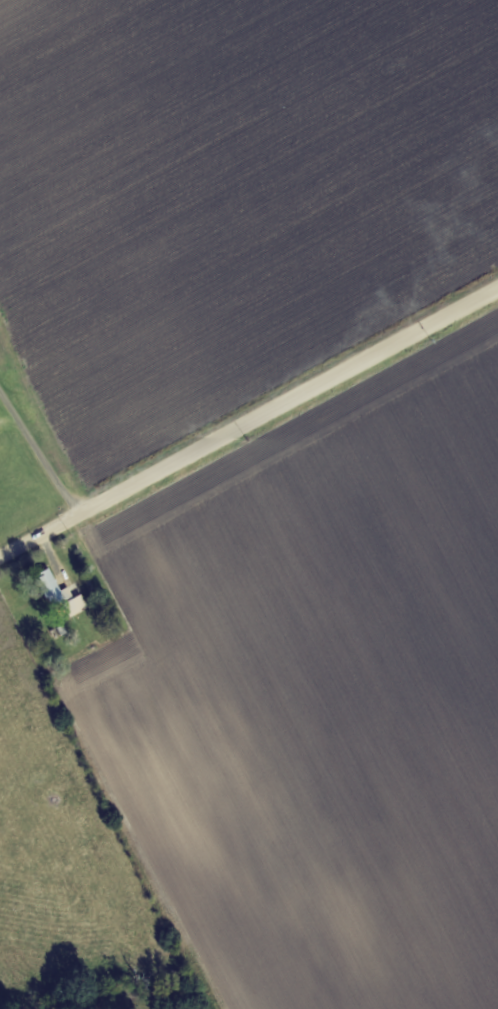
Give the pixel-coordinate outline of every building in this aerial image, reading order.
[(71,598),(69,594),(63,596),(53,568),(37,574),(50,606),(71,598)]
